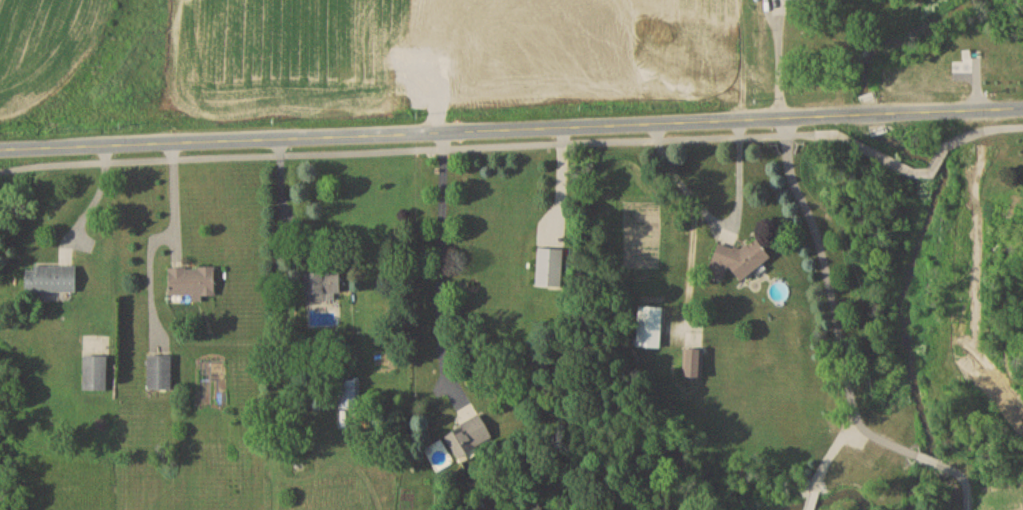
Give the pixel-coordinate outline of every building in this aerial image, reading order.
[(729,244),(705,267),(718,281),(732,268),(745,281),(773,255),(757,238),(739,255),(729,244)] [(564,249),(539,247),(537,287),(562,288),(564,249)] [(77,266),(27,266),(26,292),(77,292),(77,266)] [(193,296),(193,298),(216,298),(215,267),(169,267),(170,296),(193,296)] [(326,301),(325,294),(341,294),(341,272),(306,272),(307,301),(326,301)] [(663,348),(664,307),(638,306),(638,347),(663,348)] [(704,378),(704,349),(685,349),(685,378),(704,378)] [(84,391),(107,391),(107,355),(84,355),(84,391)] [(172,355),(148,355),(148,390),(172,390),(172,355)] [(339,380),(339,409),(361,409),(361,380),(339,380)] [(446,437),(462,460),(496,436),(479,413),(446,437)]
